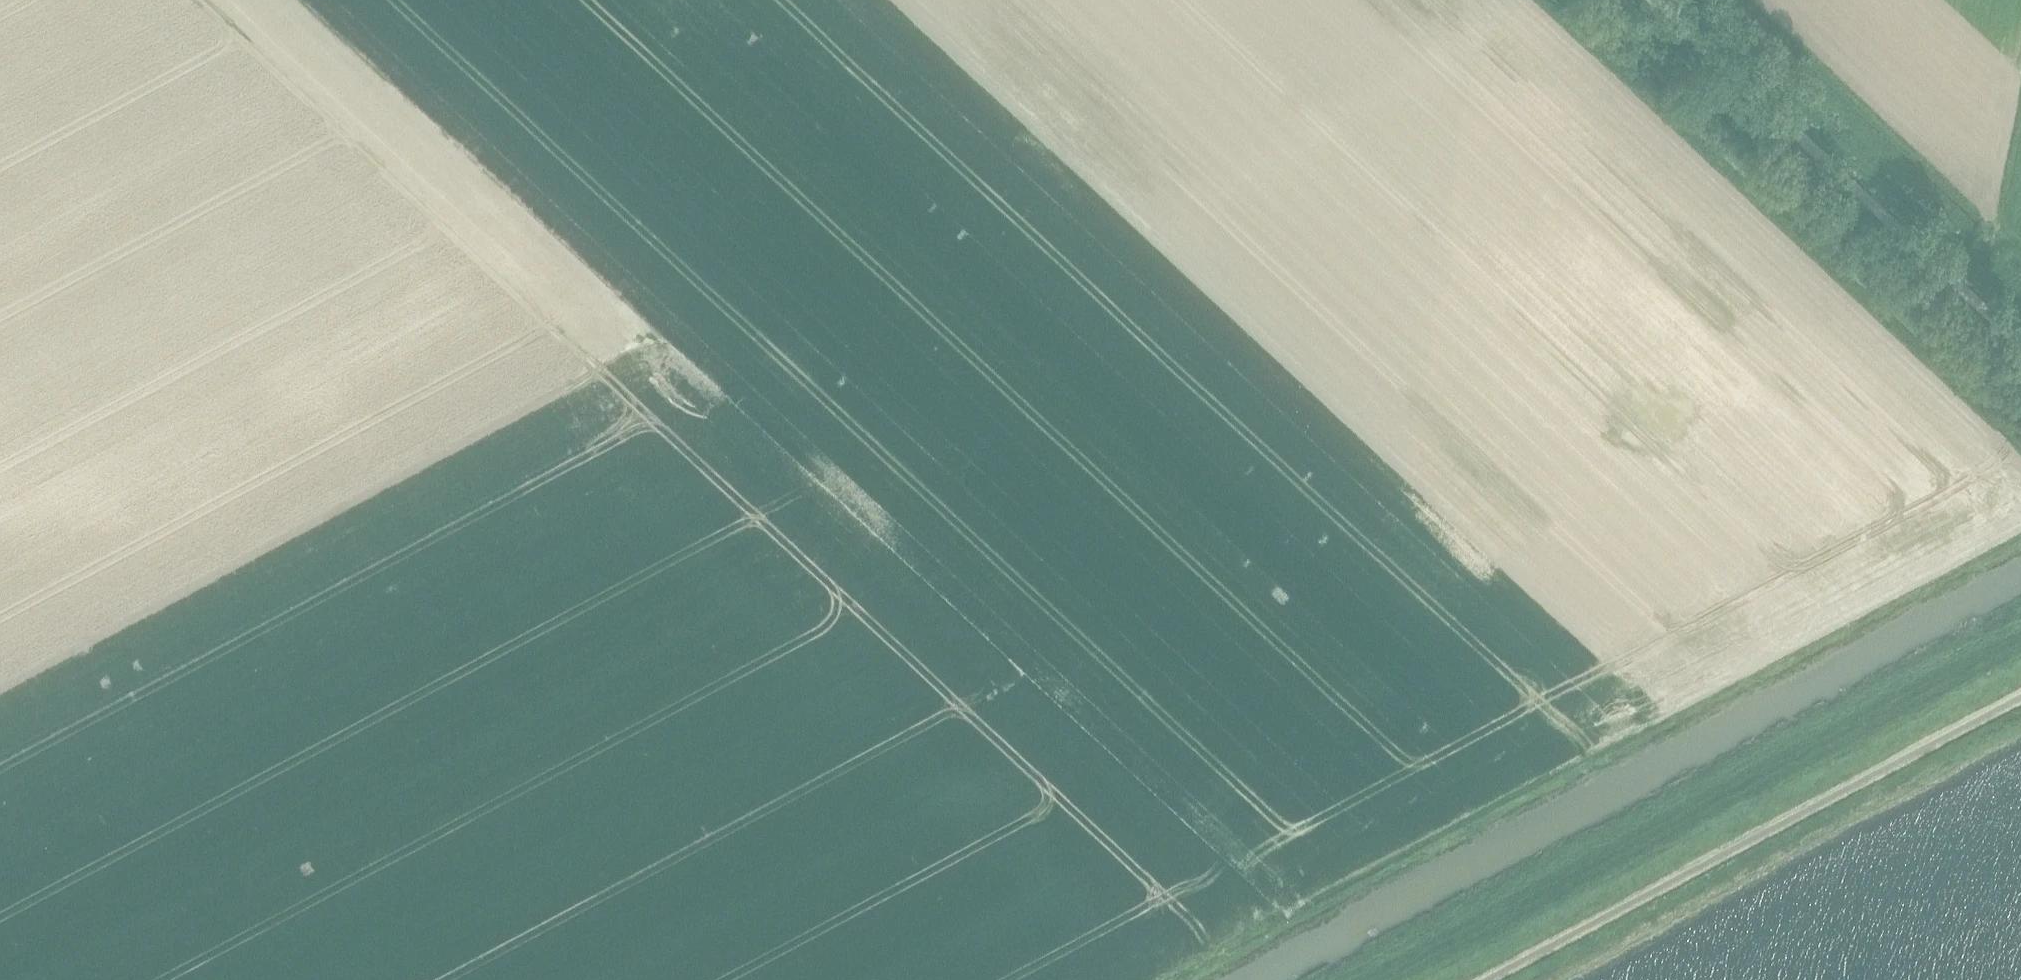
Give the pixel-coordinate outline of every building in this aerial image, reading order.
[(1379,790),(1394,782),(1389,773),(1374,781),(1379,790)]
